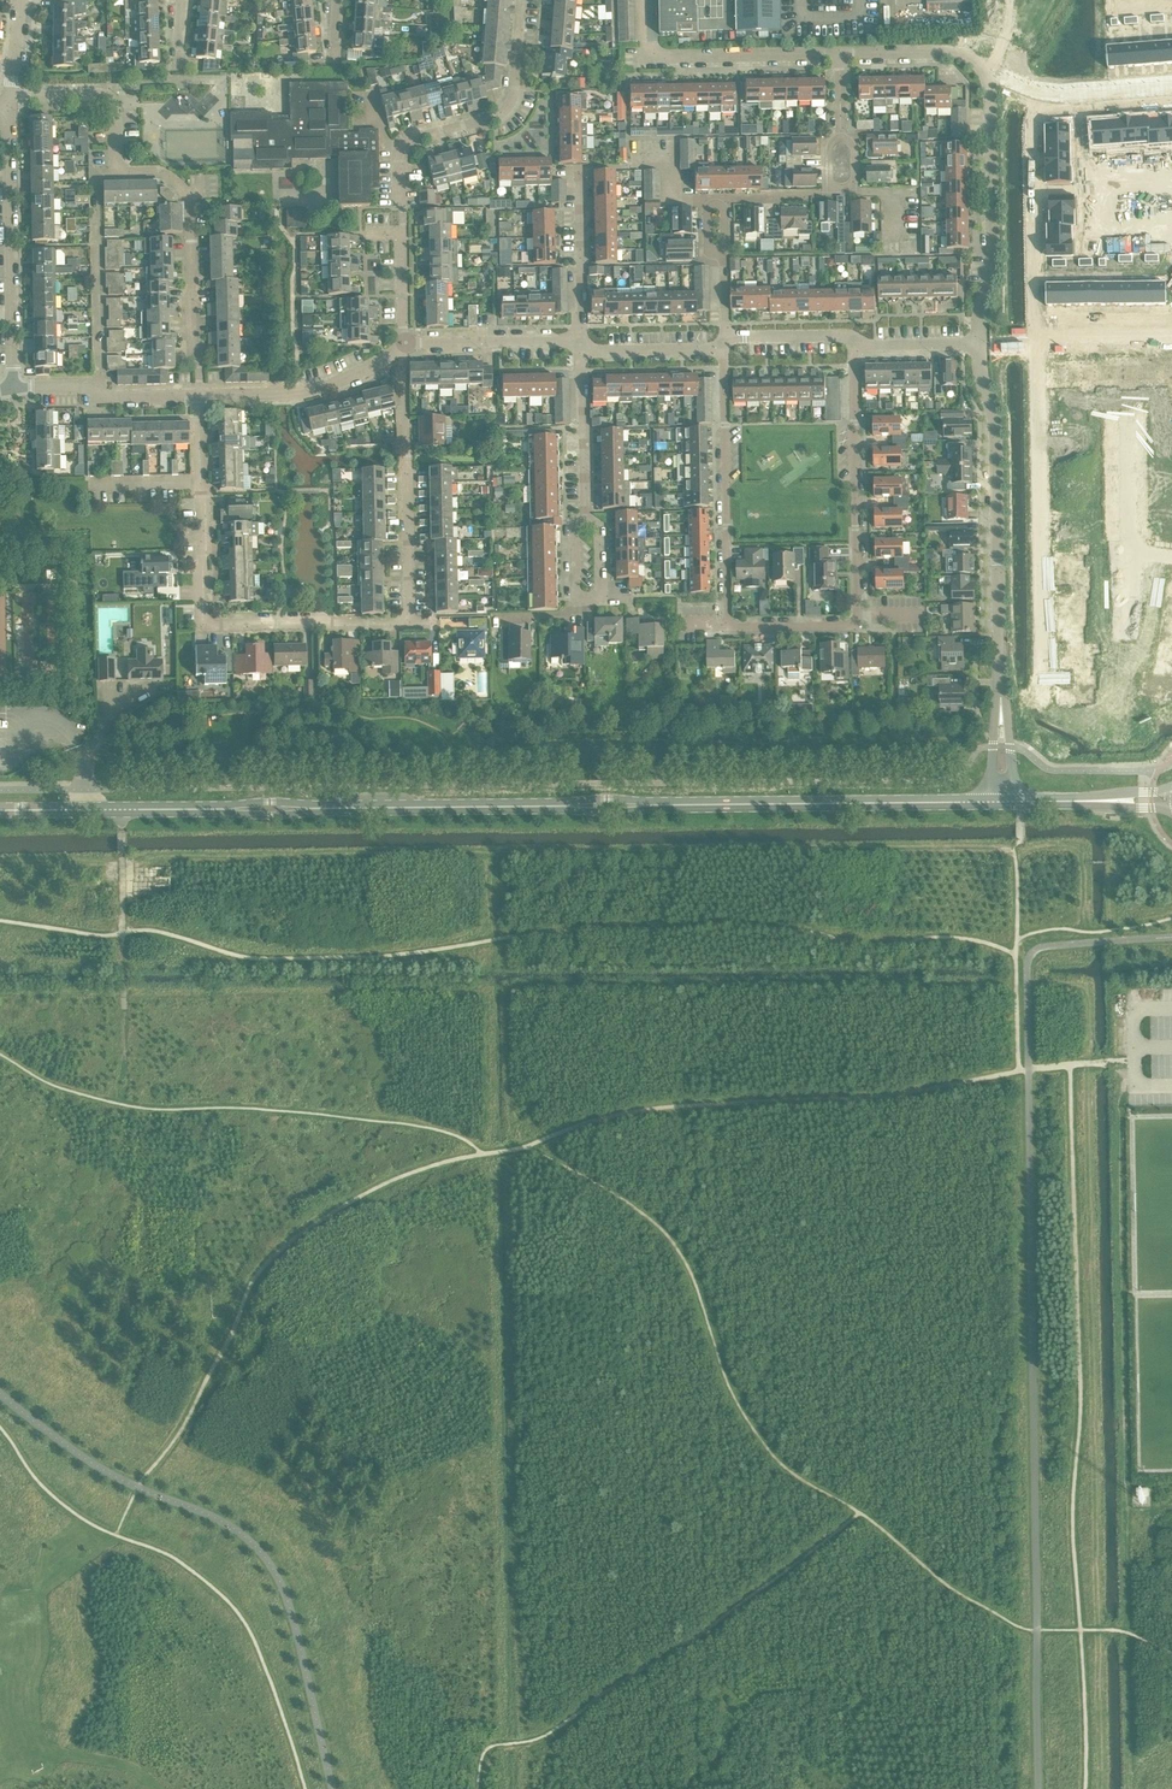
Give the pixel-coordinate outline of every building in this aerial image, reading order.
[(125,10),(125,19),(157,19),(157,4),(156,4),(156,0),(125,0),(125,10)] [(200,14),(219,16),(225,16),(226,16),(227,3),(232,3),(233,0),(210,0),(210,1),(205,0),(201,0),(200,14)] [(279,3),(286,2),(287,11),(311,9),(310,0),(279,0),(279,3)] [(355,7),(387,9),(387,0),(356,0),(355,7)] [(453,8),(461,8),(461,0),(453,0),(453,8)] [(485,28),(508,30),(509,16),(513,16),(513,13),(514,9),(510,8),(511,0),(487,0),(486,10),(485,28)] [(661,35),(678,35),(678,34),(699,33),(698,8),(696,9),(696,0),(660,0),(661,35)] [(736,32),(780,31),(779,0),(736,0),(736,32)] [(55,9),(54,9),(54,24),(74,24),(74,23),(74,17),(86,15),(86,2),(55,2),(55,9)] [(553,5),(552,19),(574,21),(575,7),(553,5)] [(355,7),(354,21),(379,23),(380,14),(390,15),(390,9),(387,9),(355,7)] [(461,8),(453,8),(454,25),(462,24),(461,8)] [(287,11),(276,12),(277,18),(292,17),(293,25),(313,24),(311,9),(287,11)] [(437,13),(429,13),(430,25),(437,24),(437,13)] [(200,14),(198,29),(218,31),(218,30),(219,16),(200,14)] [(157,19),(125,19),(125,24),(130,25),(129,34),(138,34),(158,33),(157,19)] [(552,19),(550,34),(573,36),(574,21),(552,19)] [(354,21),(353,36),(382,38),(382,28),(389,29),(390,23),(379,23),(354,21)] [(74,24),(54,24),(53,39),(74,39),(74,38),(74,31),(86,29),(86,24),(74,23),(74,24)] [(293,25),(277,26),(278,33),(294,31),(295,40),(314,38),(313,24),(293,25)] [(437,24),(430,25),(430,36),(438,36),(437,24)] [(483,46),(481,65),(486,65),(485,74),(486,74),(502,75),(503,66),(505,67),(506,52),(510,52),(510,48),(511,45),(507,44),(508,30),(485,28),(483,46)] [(198,29),(197,44),(222,46),(223,36),(233,37),(233,32),(218,30),(218,31),(198,29)] [(129,34),(126,34),(126,39),(138,42),(138,48),(138,49),(158,49),(158,33),(138,34),(129,34)] [(549,47),(549,48),(571,50),(573,36),(550,34),(549,47)] [(634,35),(619,35),(619,43),(634,42),(634,35)] [(353,36),(352,50),(360,51),(360,59),(375,58),(381,59),(383,43),(388,43),(388,38),(382,38),(353,36)] [(74,39),(53,39),(53,53),(73,54),(73,53),(73,46),(85,44),(85,38),(74,38),(74,39)] [(295,40),(279,41),(279,47),(289,46),(289,47),(295,47),(296,54),(292,54),(293,63),(308,62),(307,53),(316,53),(314,38),(295,40)] [(1159,44),(1161,65),(1171,64),(1171,43),(1159,44)] [(197,44),(196,58),(204,59),(203,67),(218,66),(219,60),(215,59),(216,51),(231,52),(232,47),(222,46),(197,44)] [(1159,44),(1146,45),(1148,66),(1161,65),(1159,44)] [(1146,45),(1133,46),(1135,67),(1148,66),(1146,45)] [(1133,46),(1120,47),(1121,68),(1135,67),(1133,46)] [(543,56),(541,75),(542,75),(542,76),(563,78),(565,58),(571,59),(571,50),(549,48),(549,47),(546,47),(546,57),(543,56)] [(1120,47),(1106,48),(1108,69),(1121,68),(1120,47)] [(138,48),(126,49),(126,54),(134,56),(135,71),(151,70),(150,63),(158,63),(158,49),(138,49),(138,48)] [(443,49),(433,52),(433,59),(444,56),(443,49)] [(450,52),(445,54),(446,56),(447,62),(461,58),(460,56),(452,54),(450,54),(450,52)] [(73,54),(53,53),(53,68),(73,69),(73,61),(85,59),(85,53),(73,53),(73,54)] [(425,58),(417,61),(419,71),(428,69),(434,68),(431,57),(425,58)] [(113,59),(106,59),(106,65),(106,72),(123,71),(123,64),(113,64),(113,59)] [(388,68),(380,70),(382,77),(390,75),(388,68)] [(373,70),(366,72),(370,86),(371,86),(376,85),(377,84),(373,70)] [(486,74),(486,76),(488,76),(491,90),(498,88),(500,88),(500,76),(502,76),(502,75),(486,74)] [(486,76),(481,78),(484,92),(491,90),(488,76),(486,76)] [(451,78),(437,81),(438,84),(439,88),(445,113),(444,113),(445,118),(451,116),(449,108),(457,106),(452,85),(453,85),(451,78)] [(481,78),(466,81),(474,111),(480,109),(478,101),(486,99),(484,92),(481,78)] [(899,78),(886,79),(886,108),(893,107),(893,100),(899,100),(899,78)] [(912,78),(899,78),(899,100),(912,100),(912,78)] [(925,78),(912,78),(912,100),(925,100),(925,110),(925,78)] [(925,78),(925,110),(938,110),(938,88),(925,89),(925,78)] [(584,79),(575,79),(575,88),(584,88),(584,79)] [(873,79),(859,79),(860,101),(873,101),(873,79)] [(886,79),(873,79),(873,101),(873,108),(886,108),(886,79)] [(797,80),(784,81),(784,102),(797,102),(797,80)] [(810,80),(797,80),(797,102),(810,102),(810,107),(811,107),(810,80)] [(823,80),(810,80),(811,107),(824,107),(823,101),(824,101),(823,80)] [(453,85),(452,85),(457,106),(466,104),(468,112),(474,111),(466,81),(453,85)] [(758,81),(745,81),(745,103),(758,103),(758,81)] [(771,81),(758,81),(758,103),(759,110),(772,110),(771,102),(771,81)] [(784,81),(771,81),(771,102),(784,102),(784,81)] [(637,83),(629,83),(630,109),(643,109),(642,87),(637,87),(637,83)] [(650,83),(642,83),(642,87),(643,109),(643,114),(656,114),(656,108),(656,87),(650,87),(650,83)] [(438,84),(423,87),(428,108),(436,107),(438,114),(444,113),(445,113),(439,88),(438,84)] [(721,85),(708,86),(708,107),(721,107),(721,85)] [(734,85),(721,85),(721,107),(721,114),(734,113),(734,107),(734,86),(734,85)] [(669,86),(656,87),(656,108),(656,114),(669,113),(669,108),(669,86)] [(682,86),(669,86),(669,108),(682,108),(682,86)] [(695,86),(682,86),(682,108),(695,107),(695,86)] [(708,86),(695,86),(695,107),(708,107),(708,86)] [(423,87),(409,91),(416,120),(422,118),(420,110),(428,108),(423,87)] [(951,88),(938,88),(938,110),(951,109),(952,116),(966,116),(966,108),(966,101),(952,101),(951,88)] [(409,91),(395,94),(401,115),(408,113),(410,121),(416,120),(409,91)] [(386,92),(380,93),(381,98),(388,127),(394,126),(392,117),(401,115),(395,94),(387,96),(386,92)] [(568,98),(558,98),(558,111),(580,111),(586,111),(586,93),(567,93),(568,98)] [(580,111),(558,111),(559,124),(587,124),(587,117),(580,118),(580,111)] [(31,125),(30,125),(30,140),(52,139),(51,125),(50,125),(50,118),(31,118),(31,125)] [(1147,119),(1134,120),(1136,145),(1149,144),(1149,147),(1150,146),(1147,119)] [(1148,119),(1147,119),(1150,146),(1163,145),(1161,121),(1148,122),(1148,119)] [(1134,120),(1120,121),(1122,146),(1136,145),(1134,120)] [(1161,121),(1163,145),(1171,145),(1171,120),(1161,121)] [(1120,121),(1106,122),(1108,147),(1122,146),(1120,121)] [(873,122),(857,122),(857,130),(873,130),(873,122)] [(1106,122),(1092,123),(1094,148),(1108,147),(1106,122)] [(1058,127),(1045,128),(1046,142),(1070,142),(1070,123),(1058,123),(1058,127)] [(587,124),(559,124),(559,137),(588,137),(587,124)] [(912,124),(904,124),(904,132),(912,132),(912,124)] [(78,133),(64,133),(64,139),(73,139),(87,139),(87,129),(78,129),(78,133)] [(966,131),(952,131),(952,139),(966,138),(966,131)] [(897,136),(867,136),(867,144),(867,159),(883,159),(883,155),(897,154),(897,136)] [(588,137),(559,137),(559,150),(581,150),(588,150),(588,137)] [(785,156),(778,156),(778,163),(786,163),(801,163),(801,156),(815,156),(814,138),(791,139),(791,140),(786,140),(786,156),(785,156)] [(52,139),(30,140),(30,154),(52,154),(52,147),(59,147),(59,139),(52,139)] [(694,140),(679,140),(680,148),(694,148),(694,140)] [(1070,142),(1046,142),(1046,156),(1070,155),(1070,142)] [(459,143),(453,145),(462,180),(477,176),(469,149),(461,151),(459,143)] [(945,145),(941,145),(941,158),(946,158),(967,158),(967,144),(945,145)] [(449,155),(441,157),(448,184),(462,180),(453,145),(447,146),(449,155)] [(431,150),(425,152),(427,160),(426,161),(432,182),(433,188),(448,184),(441,157),(433,159),(431,150)] [(581,150),(559,150),(559,164),(581,163),(587,163),(587,156),(581,156),(581,150)] [(485,153),(476,156),(478,165),(479,170),(488,168),(488,153),(485,154),(485,153)] [(52,154),(30,154),(31,168),(52,168),(52,154)] [(1070,155),(1046,156),(1046,169),(1071,169),(1070,155)] [(967,158),(946,158),(946,171),(967,171),(967,158)] [(550,159),(537,160),(537,186),(551,186),(551,181),(550,159)] [(511,160),(498,160),(498,182),(499,182),(499,188),(511,188),(511,182),(511,160)] [(524,160),(511,160),(511,182),(511,188),(525,188),(525,186),(524,160)] [(537,160),(524,160),(525,186),(537,186),(537,160)] [(871,168),(868,168),(868,183),(890,183),(890,168),(896,168),(896,161),(871,162),(871,168)] [(694,162),(680,162),(680,170),(694,170),(694,169),(694,163),(694,162)] [(694,169),(694,170),(695,191),(708,191),(708,169),(708,163),(694,163),(694,169)] [(786,170),(785,170),(785,187),(792,187),(796,187),(815,187),(815,169),(801,170),(801,163),(786,163),(786,170)] [(52,168),(31,168),(31,183),(53,183),(52,168)] [(760,168),(747,169),(747,190),(760,190),(760,168)] [(721,169),(708,169),(708,191),(721,191),(721,169)] [(734,169),(721,169),(721,191),(734,190),(734,169)] [(747,169),(734,169),(734,190),(747,190),(747,169)] [(1071,169),(1046,169),(1046,184),(1071,183),(1071,169)] [(658,170),(644,171),(644,178),(658,178),(658,170)] [(615,171),(593,172),(593,185),(615,185),(615,171)] [(967,171),(946,171),(946,184),(968,184),(967,171)] [(551,181),(551,186),(551,189),(565,188),(565,181),(551,181)] [(53,183),(31,183),(31,197),(53,197),(53,183)] [(143,183),(130,184),(116,184),(103,184),(103,205),(117,205),(130,205),(143,204),(156,204),(157,206),(159,207),(159,220),(160,234),(181,234),(181,220),(181,207),(180,203),(178,203),(178,196),(173,196),(170,192),(166,188),(166,185),(160,185),(160,183),(156,183),(143,183)] [(946,184),(941,184),(941,197),(946,197),(968,197),(968,184),(946,184)] [(615,185),(593,185),(594,198),(615,198),(615,185)] [(435,192),(420,192),(420,206),(435,206),(435,192)] [(659,193),(644,193),(644,201),(659,200),(659,193)] [(565,196),(551,196),(551,204),(565,203),(565,196)] [(53,197),(31,197),(32,212),(53,211),(53,197)] [(968,197),(946,197),(946,210),(968,210),(968,197)] [(1074,197),(1049,198),(1050,213),(1074,212),(1074,197)] [(615,198),(594,198),(594,211),(615,211),(615,198)] [(659,201),(644,201),(645,209),(645,216),(652,216),(652,209),(659,208),(659,201)] [(837,203),(820,203),(820,224),(820,230),(829,229),(829,223),(837,223),(837,229),(839,229),(839,245),(836,246),(837,254),(845,254),(844,224),(844,213),(837,213),(837,203)] [(852,224),(844,224),(845,254),(853,253),(853,243),(853,233),(871,233),(871,203),(852,203),(852,224)] [(219,223),(214,223),(215,223),(242,223),(241,208),(219,209),(219,223)] [(444,211),(423,212),(424,227),(451,226),(453,226),(452,213),(464,213),(464,208),(444,209),(444,211)] [(690,208),(671,208),(671,233),(691,233),(690,208)] [(782,220),(774,220),(774,240),(783,240),(783,230),(799,230),(799,236),(812,236),(812,222),(807,222),(807,209),(782,209),(782,220)] [(765,210),(746,210),(746,234),(765,234),(765,240),(774,240),(774,220),(765,220),(765,210)] [(968,210),(946,210),(947,223),(968,223),(968,210)] [(53,211),(32,212),(32,226),(54,226),(53,211)] [(615,211),(594,211),(594,224),(616,224),(615,211)] [(553,212),(532,212),(532,225),(554,225),(553,212)] [(1050,227),(1047,227),(1075,227),(1074,212),(1050,213),(1050,227)] [(215,238),(210,238),(232,238),(237,238),(237,223),(242,223),(215,223),(215,238)] [(947,223),(943,223),(943,236),(947,236),(969,236),(968,223),(947,223)] [(616,224),(594,224),(594,237),(616,237),(616,224)] [(554,225),(532,225),(532,238),(554,238),(554,225)] [(54,226),(32,226),(32,241),(54,241),(54,226)] [(424,227),(420,227),(420,234),(429,233),(429,241),(451,240),(451,226),(424,227)] [(653,226),(645,226),(645,235),(653,235),(653,226)] [(1075,227),(1047,227),(1047,242),(1072,241),(1072,228),(1075,227)] [(123,229),(104,230),(104,237),(124,237),(123,229)] [(673,234),(659,235),(659,243),(665,243),(666,261),(691,261),(691,241),(673,242),(673,234)] [(327,237),(320,237),(320,252),(349,251),(349,243),(358,242),(357,236),(327,237)] [(947,248),(940,249),(940,254),(961,254),(961,249),(969,249),(969,236),(947,236),(947,248)] [(616,237),(594,237),(595,250),(616,250),(616,237)] [(232,238),(210,238),(210,253),(232,252),(232,238)] [(554,238),(532,238),(533,251),(554,251),(554,238)] [(150,239),(145,239),(145,254),(150,254),(172,254),(172,239),(150,239)] [(511,239),(499,239),(499,252),(505,252),(511,252),(511,239)] [(429,250),(420,250),(420,256),(457,256),(457,240),(451,240),(429,241),(429,250)] [(774,241),(761,241),(761,253),(774,253),(774,241)] [(1072,241),(1047,242),(1048,257),(1072,256),(1072,241)] [(616,250),(595,250),(595,264),(616,263),(616,250)] [(54,251),(32,252),(33,266),(54,266),(54,251)] [(349,251),(320,252),(321,266),(328,266),(358,265),(358,259),(349,259),(349,251)] [(533,251),(528,251),(528,265),(533,265),(554,264),(554,251),(533,251)] [(232,252),(210,253),(210,267),(232,267),(232,252)] [(172,254),(150,254),(150,269),(172,268),(172,254)] [(457,256),(420,256),(421,262),(430,262),(430,270),(451,270),(457,269),(457,256)] [(874,257),(861,257),(861,263),(861,267),(875,266),(874,257)] [(54,266),(33,266),(33,281),(55,280),(54,275),(72,274),(71,272),(76,272),(76,265),(67,266),(54,266)] [(358,265),(328,266),(328,280),(349,280),(349,272),(358,272),(358,265)] [(211,281),(207,281),(207,282),(232,281),(232,267),(210,267),(211,281)] [(603,267),(589,267),(589,276),(603,276),(603,267)] [(708,267),(694,267),(694,275),(708,274),(708,267)] [(150,269),(146,269),(146,283),(151,283),(173,282),(172,268),(150,269)] [(508,268),(497,268),(497,277),(508,277),(508,268)] [(430,278),(421,278),(421,284),(425,284),(446,284),(452,284),(458,284),(457,269),(451,270),(430,270),(430,278)] [(957,277),(918,278),(918,303),(921,303),(921,299),(941,298),(941,303),(947,303),(947,298),(957,298),(957,277)] [(918,278),(878,278),(879,299),(889,299),(889,304),(896,304),(895,299),(915,299),(915,304),(918,303),(918,278)] [(55,280),(33,281),(33,295),(55,295),(55,280)] [(349,280),(328,280),(328,295),(359,295),(358,288),(350,288),(349,280)] [(232,281),(207,282),(207,288),(215,287),(216,296),(238,295),(238,281),(232,281)] [(151,283),(146,283),(146,299),(168,298),(168,289),(177,289),(177,282),(173,282),(151,283)] [(738,289),(731,289),(731,311),(745,311),(745,289),(744,283),(738,283),(738,289)] [(446,284),(425,284),(425,299),(446,299),(446,284)] [(1112,284),(1099,285),(1099,306),(1113,306),(1112,284)] [(1126,284),(1112,284),(1113,306),(1126,305),(1126,284)] [(1139,284),(1126,284),(1126,305),(1139,305),(1139,284)] [(1152,284),(1139,284),(1139,305),(1152,305),(1152,284)] [(1166,284),(1152,284),(1152,305),(1166,305),(1166,284)] [(848,285),(835,285),(836,291),(836,312),(849,312),(848,285)] [(861,285),(848,285),(849,312),(862,312),(862,291),(861,285)] [(1059,285),(1046,285),(1046,306),(1060,306),(1059,285)] [(1073,285),(1059,285),(1060,306),(1073,306),(1073,285)] [(1086,285),(1073,285),(1073,306),(1085,306),(1086,306),(1086,285)] [(1099,285),(1086,285),(1086,306),(1099,306),(1099,285)] [(797,286),(784,286),(784,292),(784,313),(797,313),(797,292),(797,286)] [(642,287),(630,287),(630,295),(630,316),(643,316),(642,287)] [(655,287),(642,287),(643,316),(656,316),(655,294),(655,287)] [(771,288),(770,289),(771,314),(784,313),(784,292),(771,292),(771,288)] [(758,289),(745,289),(745,311),(758,310),(758,289)] [(770,289),(758,289),(758,310),(763,310),(763,314),(770,314),(771,314),(770,289)] [(617,290),(604,290),(604,292),(604,313),(604,316),(604,317),(617,316),(617,295),(617,290)] [(875,290),(862,291),(862,312),(875,312),(875,290)] [(810,291),(797,292),(797,313),(810,313),(810,291)] [(823,291),(810,291),(810,313),(823,313),(823,291)] [(836,291),(823,291),(823,313),(836,312),(836,291)] [(526,292),(513,292),(513,297),(514,318),(527,318),(526,292)] [(539,292),(526,292),(527,318),(540,318),(539,296),(539,292)] [(604,292),(590,292),(591,313),(596,313),(596,316),(604,316),(604,313),(604,292)] [(694,293),(682,294),(682,315),(695,315),(695,311),(694,311),(694,303),(694,296),(694,293)] [(669,294),(655,294),(656,316),(669,316),(669,294)] [(682,294),(669,294),(669,316),(682,315),(682,294)] [(55,295),(33,295),(34,309),(55,309),(55,295)] [(216,304),(208,304),(208,310),(238,310),(238,295),(216,296),(216,304)] [(630,295),(617,295),(617,316),(630,316),(630,295)] [(552,296),(539,296),(540,318),(553,318),(553,314),(553,306),(553,299),(553,296),(552,296)] [(513,297),(500,297),(500,319),(514,318),(513,297)] [(168,298),(146,299),(147,313),(177,312),(177,306),(168,306),(168,298)] [(120,299),(106,299),(106,307),(108,307),(108,306),(120,306),(120,299)] [(446,299),(425,299),(425,314),(447,313),(446,299)] [(347,300),(339,300),(340,315),(347,314),(377,314),(377,307),(369,307),(369,300),(347,300)] [(312,303),(302,303),(302,315),(312,315),(312,303)] [(709,303),(694,303),(694,311),(695,311),(709,311),(709,303)] [(567,306),(553,306),(553,314),(567,314),(567,306)] [(55,309),(34,309),(34,324),(56,324),(55,309)] [(238,310),(208,310),(208,317),(216,317),(216,325),(238,324),(238,310)] [(147,313),(141,313),(141,327),(168,327),(168,319),(177,319),(177,312),(147,313)] [(476,312),(467,313),(468,328),(476,327),(476,312)] [(447,313),(425,314),(426,328),(447,328),(447,313)] [(347,314),(340,315),(340,330),(347,329),(369,329),(369,320),(377,320),(377,314),(347,314)] [(311,316),(302,316),(303,326),(311,326),(311,316)] [(56,324),(34,324),(34,338),(56,338),(56,324)] [(217,333),(208,334),(208,339),(239,339),(238,324),(216,325),(217,333)] [(168,327),(141,327),(141,342),(147,341),(152,341),(173,341),(178,341),(178,335),(169,335),(168,327)] [(369,329),(347,329),(348,344),(369,343),(377,343),(377,337),(369,337),(369,329)] [(314,332),(302,332),(302,344),(315,344),(314,332)] [(56,338),(34,338),(34,353),(56,353),(56,338)] [(239,339),(208,339),(208,346),(217,345),(218,354),(239,353),(239,339)] [(173,341),(152,341),(152,356),(174,355),(173,341)] [(56,353),(34,353),(35,367),(36,367),(36,375),(50,375),(49,367),(56,367),(56,353)] [(218,362),(209,362),(209,369),(224,369),(232,369),(239,369),(239,353),(218,354),(218,362)] [(174,355),(152,356),(153,370),(160,370),(167,370),(174,370),(174,355)] [(1163,360),(1170,377),(1171,376),(1171,356),(1163,360)] [(1122,358),(1108,359),(1108,386),(1109,386),(1109,383),(1122,383),(1122,358)] [(1135,358),(1122,358),(1122,383),(1136,383),(1135,358)] [(1150,358),(1135,358),(1136,383),(1150,383),(1150,358)] [(922,365),(918,365),(918,389),(932,389),(931,365),(927,365),(927,359),(922,359),(922,365)] [(1107,361),(1094,362),(1094,386),(1108,386),(1108,359),(1107,359),(1107,361)] [(870,366),(866,366),(866,390),(879,390),(879,366),(875,366),(875,360),(870,360),(870,366)] [(883,366),(879,366),(879,390),(892,389),(892,366),(888,366),(888,360),(883,360),(883,366)] [(896,366),(892,366),(892,389),(905,389),(905,365),(901,365),(901,360),(896,360),(896,366)] [(909,365),(905,365),(905,389),(918,389),(918,365),(914,365),(914,360),(909,360),(909,365)] [(942,376),(935,376),(935,395),(943,395),(943,386),(957,386),(956,362),(942,363),(942,376)] [(1052,375),(1048,375),(1048,387),(1067,387),(1067,362),(1052,362),(1052,375)] [(1080,362),(1067,362),(1067,387),(1081,386),(1080,362)] [(1094,362),(1080,362),(1081,386),(1094,386),(1094,362)] [(481,363),(466,364),(466,385),(481,385),(481,388),(491,388),(491,367),(481,367),(481,363)] [(423,364),(408,365),(408,386),(423,386),(423,364)] [(437,364),(423,364),(423,386),(438,385),(437,364)] [(452,364),(437,364),(438,385),(438,390),(452,390),(452,385),(452,364)] [(466,364),(452,364),(452,385),(466,385),(466,364)] [(777,370),(772,370),(773,379),(773,402),(786,402),(786,379),(777,379),(777,370)] [(790,370),(785,370),(786,379),(786,402),(799,401),(799,378),(790,379),(790,370)] [(803,370),(798,370),(799,378),(799,401),(812,401),(811,378),(803,378),(803,370)] [(816,370),(811,370),(812,378),(811,378),(812,401),(825,401),(825,400),(825,393),(825,385),(825,378),(816,378),(816,370)] [(734,380),(733,380),(734,403),(747,402),(747,379),(738,380),(738,371),(733,371),(734,380)] [(751,371),(746,371),(747,379),(747,402),(760,402),(760,379),(751,379),(751,371)] [(764,371),(759,371),(760,379),(760,402),(773,402),(773,379),(764,379),(764,371)] [(554,375),(541,376),(541,397),(554,397),(555,397),(554,394),(554,387),(554,379),(554,375)] [(683,375),(670,376),(670,397),(683,397),(683,375)] [(696,375),(683,375),(683,397),(684,404),(690,404),(689,397),(696,397),(696,394),(696,387),(696,379),(697,379),(696,375)] [(515,376),(502,377),(502,398),(515,398),(515,376)] [(528,376),(515,376),(515,398),(528,398),(528,376)] [(541,376),(528,376),(528,398),(541,397),(541,376)] [(631,376),(618,377),(618,398),(619,403),(632,403),(631,398),(631,376)] [(644,376),(631,376),(631,398),(644,398),(644,376)] [(657,376),(644,376),(644,398),(657,398),(657,376)] [(670,376),(657,376),(657,398),(658,405),(664,405),(663,398),(670,397),(670,376)] [(605,377),(592,377),(592,402),(606,402),(606,399),(605,399),(605,381),(605,377)] [(618,377),(605,377),(605,381),(605,399),(606,399),(618,398),(618,377)] [(554,379),(554,387),(568,387),(568,379),(554,379)] [(389,387),(375,391),(380,411),(395,408),(389,387)] [(375,391),(361,394),(362,397),(366,415),(380,411),(375,391)] [(362,397),(348,401),(353,422),(354,426),(368,423),(367,418),(366,415),(362,397)] [(348,401),(333,404),(339,425),(353,422),(348,401)] [(333,404),(319,408),(325,429),(326,433),(333,432),(332,427),(339,425),(333,404)] [(319,408),(305,411),(311,432),(325,429),(319,408)] [(218,418),(210,418),(211,426),(241,425),(241,411),(218,412),(218,418)] [(52,412),(36,413),(36,427),(52,427),(52,412)] [(958,412),(941,412),(941,420),(944,420),(944,437),(963,437),(963,434),(972,434),(971,422),(963,422),(963,419),(958,419),(958,412)] [(1078,414),(1057,414),(1057,428),(1079,427),(1078,414)] [(505,415),(494,415),(494,416),(494,425),(505,425),(505,415)] [(550,416),(542,416),(542,426),(550,425),(550,416)] [(569,416),(555,416),(555,424),(569,423),(569,416)] [(451,417),(419,418),(419,446),(444,445),(451,445),(451,417)] [(606,418),(591,419),(592,427),(606,427),(606,418)] [(900,419),(874,419),(874,436),(893,436),(893,443),(907,443),(907,435),(901,435),(900,419)] [(116,421),(101,422),(102,443),(116,443),(116,421)] [(130,421),(116,421),(116,443),(130,443),(130,446),(131,446),(130,421)] [(131,421),(130,421),(131,446),(145,446),(145,424),(131,424),(131,421)] [(101,422),(87,422),(87,443),(102,443),(101,422)] [(174,423),(159,424),(160,446),(174,445),(174,423)] [(188,423),(174,423),(174,445),(189,445),(188,423)] [(159,424),(145,424),(145,446),(160,446),(159,424)] [(241,425),(211,426),(211,432),(218,432),(218,438),(241,438),(241,425)] [(79,426),(74,426),(74,441),(83,441),(83,426),(79,426)] [(52,427),(36,427),(36,442),(53,441),(58,441),(58,427),(52,427)] [(1079,427),(1057,428),(1058,441),(1079,440),(1079,427)] [(682,429),(677,429),(677,442),(682,442),(706,442),(706,438),(711,438),(711,433),(706,433),(706,428),(682,429)] [(529,544),(529,560),(530,577),(530,594),(531,611),(554,610),(554,597),(557,597),(557,593),(554,593),(553,581),(557,581),(557,576),(553,577),(553,564),(557,564),(556,560),(553,560),(553,547),(556,547),(556,543),(553,543),(553,531),(556,531),(556,527),(560,527),(560,519),(556,519),(556,507),(559,506),(559,502),(556,502),(556,490),(559,490),(559,486),(555,486),(555,473),(559,473),(559,469),(555,469),(555,457),(558,457),(558,452),(555,453),(555,440),(558,440),(558,436),(557,436),(557,435),(555,435),(554,430),(503,431),(503,438),(531,437),(531,453),(531,470),(531,486),(532,503),(532,519),(529,519),(530,527),(529,527),(529,528),(529,544)] [(622,430),(600,430),(601,444),(622,443),(622,430)] [(363,436),(357,437),(358,440),(358,446),(365,446),(363,436)] [(218,444),(211,444),(211,452),(242,451),(249,451),(248,438),(241,438),(218,438),(218,444)] [(1079,440),(1058,441),(1058,454),(1079,454),(1079,440)] [(53,441),(36,442),(36,456),(60,456),(60,447),(60,441),(58,441),(53,441)] [(706,442),(682,442),(682,455),(706,455),(706,451),(712,451),(712,446),(706,446),(706,442)] [(622,443),(601,444),(601,457),(622,456),(622,443)] [(659,443),(653,443),(654,451),(659,451),(659,450),(666,450),(666,443),(659,443)] [(893,450),(874,450),(875,467),(901,467),(901,451),(907,450),(907,443),(893,443),(893,450)] [(952,460),(937,461),(937,467),(972,467),(971,450),(964,450),(964,443),(948,443),(948,444),(946,445),(946,449),(947,451),(947,454),(952,454),(952,460)] [(242,451),(211,452),(211,458),(219,458),(219,464),(242,464),(242,451)] [(1079,454),(1058,454),(1058,467),(1079,467),(1079,454)] [(682,455),(677,455),(678,468),(706,468),(706,464),(712,464),(712,459),(706,459),(706,455),(682,455)] [(60,456),(36,456),(37,471),(60,471),(60,456)] [(622,456),(601,457),(601,470),(623,469),(622,456)] [(219,470),(211,470),(212,478),(242,477),(242,464),(219,464),(219,470)] [(450,467),(428,468),(429,483),(450,482),(450,467)] [(972,467),(937,467),(937,474),(953,474),(953,484),(948,484),(949,491),(965,491),(965,484),(972,484),(972,467)] [(1079,467),(1058,467),(1058,481),(1079,480),(1079,467)] [(706,468),(678,468),(678,481),(707,481),(707,477),(712,477),(712,471),(706,472),(706,468)] [(383,469),(361,470),(362,484),(383,484),(383,469)] [(623,469),(601,470),(601,483),(623,482),(623,469)] [(242,477),(212,478),(212,484),(219,484),(220,490),(242,490),(242,477)] [(901,480),(875,480),(875,497),(894,497),(894,504),(907,504),(907,496),(901,496),(901,480)] [(1079,480),(1058,481),(1059,494),(1080,493),(1079,480)] [(707,481),(678,481),(678,486),(683,485),(683,494),(707,494),(707,490),(712,490),(712,484),(707,485),(707,481)] [(450,482),(429,483),(429,497),(451,497),(450,482)] [(623,482),(601,483),(602,496),(629,495),(629,482),(623,482)] [(383,484),(362,484),(362,499),(383,498),(383,484)] [(1080,493),(1059,494),(1059,507),(1080,507),(1080,493)] [(683,494),(678,494),(678,499),(683,499),(683,508),(707,507),(707,503),(713,503),(713,497),(707,498),(707,494),(683,494)] [(629,495),(602,496),(602,509),(629,509),(629,495)] [(663,496),(655,496),(655,508),(663,508),(663,496)] [(451,497),(429,497),(429,512),(451,511),(451,497)] [(966,497),(949,497),(949,520),(966,520),(966,497)] [(383,498),(362,499),(362,513),(383,513),(383,498)] [(228,511),(220,511),(220,524),(228,524),(239,524),(239,518),(252,518),(251,500),(228,500),(228,511)] [(894,511),(875,511),(876,528),(902,528),(902,511),(908,511),(907,504),(894,504),(894,511)] [(1080,507),(1059,507),(1059,520),(1080,520),(1080,507)] [(451,511),(429,512),(430,526),(451,526),(451,511)] [(707,511),(688,512),(688,524),(707,523),(707,511)] [(636,512),(614,513),(615,526),(636,526),(636,512)] [(383,513),(362,513),(363,528),(384,527),(383,513)] [(1080,520),(1059,520),(1059,534),(1080,534),(1080,520)] [(707,523),(688,524),(689,535),(708,535),(707,523)] [(228,531),(221,531),(221,538),(251,537),(258,537),(258,524),(251,524),(239,524),(228,524),(228,531)] [(960,524),(941,524),(942,532),(950,532),(950,548),(973,548),(973,531),(960,531),(960,524)] [(451,526),(430,526),(430,540),(434,540),(455,540),(452,540),(451,526)] [(636,526),(615,526),(615,539),(637,539),(636,526)] [(363,542),(359,542),(384,542),(384,527),(363,528),(363,542)] [(708,535),(689,535),(689,547),(708,546),(708,535)] [(251,537),(221,538),(221,545),(228,544),(228,551),(251,550),(251,537)] [(637,539),(615,539),(615,552),(637,552),(643,552),(645,552),(645,539),(637,539)] [(455,540),(434,540),(434,555),(456,554),(455,540)] [(903,541),(876,542),(876,558),(895,558),(895,565),(909,565),(909,557),(903,557),(903,541)] [(384,542),(359,542),(359,557),(381,556),(380,542),(384,542)] [(708,546),(689,547),(689,558),(708,558),(708,546)] [(1074,554),(1056,554),(1057,569),(1090,568),(1084,568),(1084,554),(1090,554),(1089,546),(1074,546),(1074,554)] [(828,548),(810,549),(810,563),(814,563),(814,591),(836,590),(835,562),(828,562),(828,548)] [(793,555),(774,555),(774,582),(795,581),(794,566),(804,566),(804,549),(793,549),(793,555)] [(229,556),(221,556),(221,564),(252,563),(251,550),(228,551),(229,556)] [(746,562),(737,562),(737,579),(746,579),(746,587),(759,587),(759,579),(765,579),(764,561),(761,561),(761,550),(745,550),(746,562)] [(963,550),(943,550),(943,558),(947,558),(947,564),(953,564),(953,574),(974,573),(974,556),(963,557),(963,550)] [(637,552),(615,552),(615,565),(637,565),(643,565),(643,552),(637,552)] [(456,554),(434,555),(434,569),(456,569),(456,554)] [(125,587),(123,587),(123,588),(166,587),(166,574),(168,574),(168,572),(168,566),(168,558),(165,558),(165,556),(159,556),(159,558),(154,558),(152,558),(145,558),(145,559),(143,559),(143,558),(141,558),(141,559),(141,564),(140,564),(140,567),(141,567),(141,574),(139,574),(133,574),(132,574),(124,574),(124,575),(125,575),(125,583),(125,587)] [(381,556),(359,557),(360,571),(381,571),(381,556)] [(708,558),(689,558),(689,570),(709,570),(708,558)] [(252,563),(221,564),(222,570),(229,570),(229,577),(252,576),(252,563)] [(637,565),(615,565),(616,579),(628,578),(628,587),(641,587),(641,578),(637,578),(637,565)] [(895,572),(876,572),(877,589),(904,589),(903,573),(909,572),(909,565),(895,565),(895,572)] [(1090,568),(1057,569),(1057,584),(1075,584),(1075,591),(1090,591),(1090,568)] [(456,569),(434,569),(435,584),(456,583),(456,569)] [(709,570),(689,570),(690,581),(709,581),(709,570)] [(381,571),(360,571),(360,586),(381,585),(381,571)] [(229,582),(222,582),(222,590),(252,589),(259,589),(259,576),(252,576),(229,577),(229,582)] [(964,576),(945,577),(945,585),(952,584),(953,600),(974,599),(974,583),(969,584),(969,576),(964,576)] [(709,581),(690,581),(690,593),(709,593),(709,581)] [(456,583),(435,584),(435,598),(457,598),(456,583)] [(381,585),(360,586),(360,600),(382,600),(381,585)] [(252,589),(222,590),(222,596),(229,596),(230,603),(252,602),(252,589)] [(1086,596),(1056,596),(1056,611),(1086,611),(1086,596)] [(457,598),(435,598),(435,613),(457,613),(457,598)] [(1163,616),(1171,617),(1171,600),(1166,599),(1163,616)] [(382,600),(360,600),(361,615),(382,614),(382,600)] [(974,605),(941,606),(941,615),(952,614),(952,632),(975,632),(974,605)] [(1086,611),(1056,611),(1056,626),(1087,625),(1086,611)] [(1161,633),(1171,635),(1171,617),(1163,616),(1161,633)] [(477,632),(457,633),(458,657),(482,657),(481,633),(486,633),(485,619),(468,619),(468,627),(477,627),(477,632)] [(594,623),(587,623),(587,628),(587,641),(594,641),(595,647),(606,647),(605,644),(608,644),(621,644),(621,619),(594,620),(594,623)] [(638,619),(626,619),(626,635),(638,635),(638,651),(647,651),(647,659),(663,659),(662,626),(638,626),(638,619)] [(1087,625),(1056,626),(1057,641),(1084,640),(1084,626),(1087,626),(1087,625)] [(572,636),(550,636),(551,658),(560,658),(560,661),(561,661),(561,665),(583,665),(582,628),(572,628),(572,636)] [(529,633),(509,633),(509,660),(529,660),(529,633)] [(1158,650),(1171,652),(1171,635),(1161,633),(1158,650)] [(954,638),(939,638),(939,662),(942,662),(942,670),(963,670),(963,662),(963,645),(954,645),(954,638)] [(332,654),(324,655),(324,666),(332,665),(332,670),(348,670),(348,673),(360,673),(359,641),(332,642),(332,654)] [(716,641),(707,641),(707,668),(723,668),(723,673),(735,673),(735,652),(716,652),(716,641)] [(419,643),(403,644),(404,665),(431,664),(430,642),(419,642),(419,643)] [(373,653),(366,653),(366,667),(383,666),(383,674),(397,674),(397,652),(390,652),(389,643),(373,643),(373,653)] [(839,644),(821,645),(821,673),(837,672),(837,679),(848,679),(848,657),(840,657),(839,644)] [(246,659),(235,659),(236,675),(272,674),(271,655),(263,655),(262,645),(246,646),(246,659)] [(304,645),(274,645),(274,667),(305,666),(304,645)] [(1079,653),(1061,653),(1061,669),(1094,668),(1093,654),(1100,653),(1100,645),(1079,645),(1079,653)] [(196,647),(195,647),(196,677),(202,677),(202,680),(204,680),(204,685),(226,685),(225,661),(225,654),(225,658),(217,658),(217,654),(217,646),(209,647),(208,647),(196,647)] [(753,646),(744,646),(744,673),(753,673),(753,670),(765,670),(765,673),(773,673),(773,646),(764,646),(764,649),(753,649),(753,646)] [(801,647),(781,647),(782,669),(788,668),(788,679),(800,679),(800,671),(812,671),(812,658),(810,658),(810,651),(802,651),(801,647)] [(859,651),(851,651),(852,676),(860,676),(859,667),(884,667),(884,649),(859,649),(859,651)] [(138,661),(128,661),(128,681),(162,680),(162,661),(152,661),(152,650),(137,650),(138,661)] [(1155,668),(1171,670),(1171,652),(1158,650),(1155,668)] [(113,659),(99,660),(99,681),(114,681),(113,659)] [(439,672),(427,672),(427,696),(439,696),(439,672)] [(1141,695),(1154,697),(1153,702),(1166,704),(1167,698),(1171,699),(1171,683),(1158,681),(1160,674),(1144,672),(1141,695)] [(451,674),(440,674),(441,699),(441,701),(451,700),(451,693),(448,693),(448,687),(451,687),(451,674)] [(950,679),(933,679),(933,687),(940,687),(940,706),(964,705),(964,686),(950,686),(950,679)] [(1076,688),(1058,689),(1058,704),(1094,703),(1094,689),(1097,689),(1097,680),(1076,680),(1076,688)] [(312,682),(304,682),(304,699),(313,699),(312,682)] [(399,683),(390,683),(391,698),(399,698),(399,683)] [(1131,689),(1121,687),(1121,707),(1128,707),(1129,707),(1131,689)] [(886,699),(872,699),(873,712),(887,711),(886,699)] [(678,704),(677,712),(695,712),(695,705),(678,704)]
